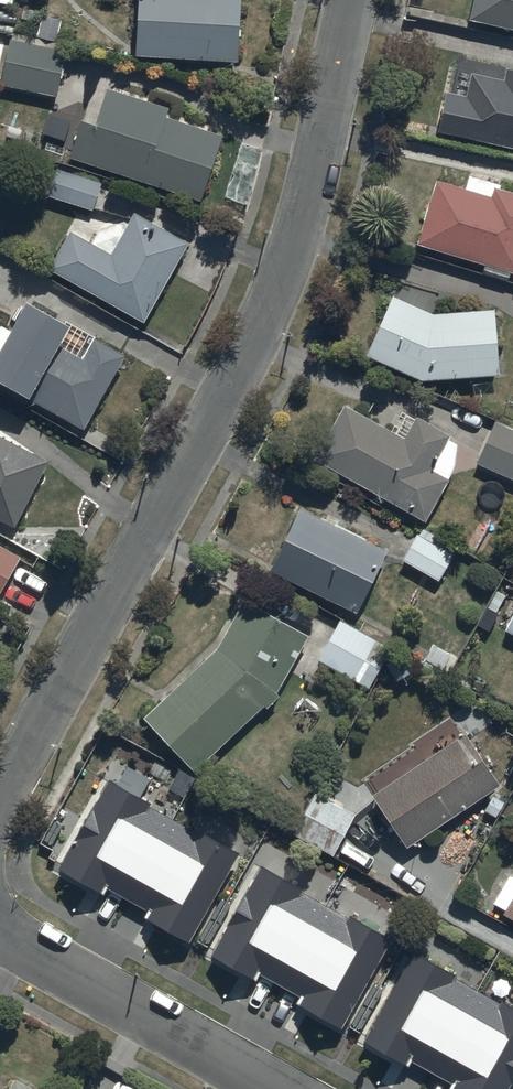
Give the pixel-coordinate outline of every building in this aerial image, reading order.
[(135,59),(239,65),(242,0),(138,0),(135,59)] [(467,22),(512,33),(512,0),(472,0),(467,22)] [(67,53),(11,41),(1,87),(57,99),(67,53)] [(437,132),(512,150),(512,72),(505,70),(503,82),(471,74),(466,99),(446,95),(437,132)] [(222,139),(166,120),(169,112),(107,92),(95,128),(81,123),(68,160),(201,203),(222,139)] [(93,213),(102,185),(57,171),(48,198),(93,213)] [(434,182),(416,246),(482,264),(479,274),(505,281),(507,272),(512,274),(512,194),(498,190),(499,187),(468,179),(465,190),(434,182)] [(111,257),(70,234),(49,271),(144,325),(189,246),(135,215),(111,257)] [(394,296),(366,357),(419,383),(497,377),(492,311),(431,315),(394,296)] [(27,307),(0,356),(0,386),(85,433),(127,359),(95,340),(82,362),(60,349),(70,331),(27,307)] [(452,471),(454,446),(446,442),(449,436),(414,417),(402,439),(342,406),(311,462),(424,523),(452,471)] [(492,423),(475,465),(512,480),(512,432),(492,423)] [(15,530),(49,463),(0,438),(0,522),(15,530)] [(387,554),(299,511),(270,572),(358,615),(387,554)] [(457,549),(421,528),(402,561),(437,582),(457,549)] [(0,548),(0,596),(21,559),(0,548)] [(218,651),(145,718),(196,773),(265,709),(267,712),(281,700),(277,696),(309,637),(245,602),(218,651)] [(503,633),(512,638),(512,613),(503,633)] [(392,652),(341,623),(318,663),(369,692),(392,652)] [(405,850),(496,787),(460,736),(369,798),(405,850)] [(151,803),(109,780),(59,870),(102,894),(106,888),(150,912),(146,919),(188,943),(239,853),(201,832),(199,836),(148,808),(151,803)] [(334,858),(354,817),(315,797),(294,838),(334,858)] [(303,890),(262,867),(211,957),(254,982),(258,975),(302,1000),(298,1006),(341,1030),(391,941),(353,920),(351,923),(301,895),(303,890)] [(507,879),(492,906),(508,914),(504,921),(512,926),(512,883),(507,879)] [(414,951),(363,1041),(406,1065),(410,1059),(454,1084),(451,1088),(507,1088),(512,1079),(512,1008),(505,1003),(503,1007),(453,979),(455,974),(414,951)] [(13,1080),(8,1088),(29,1088),(13,1080)]
